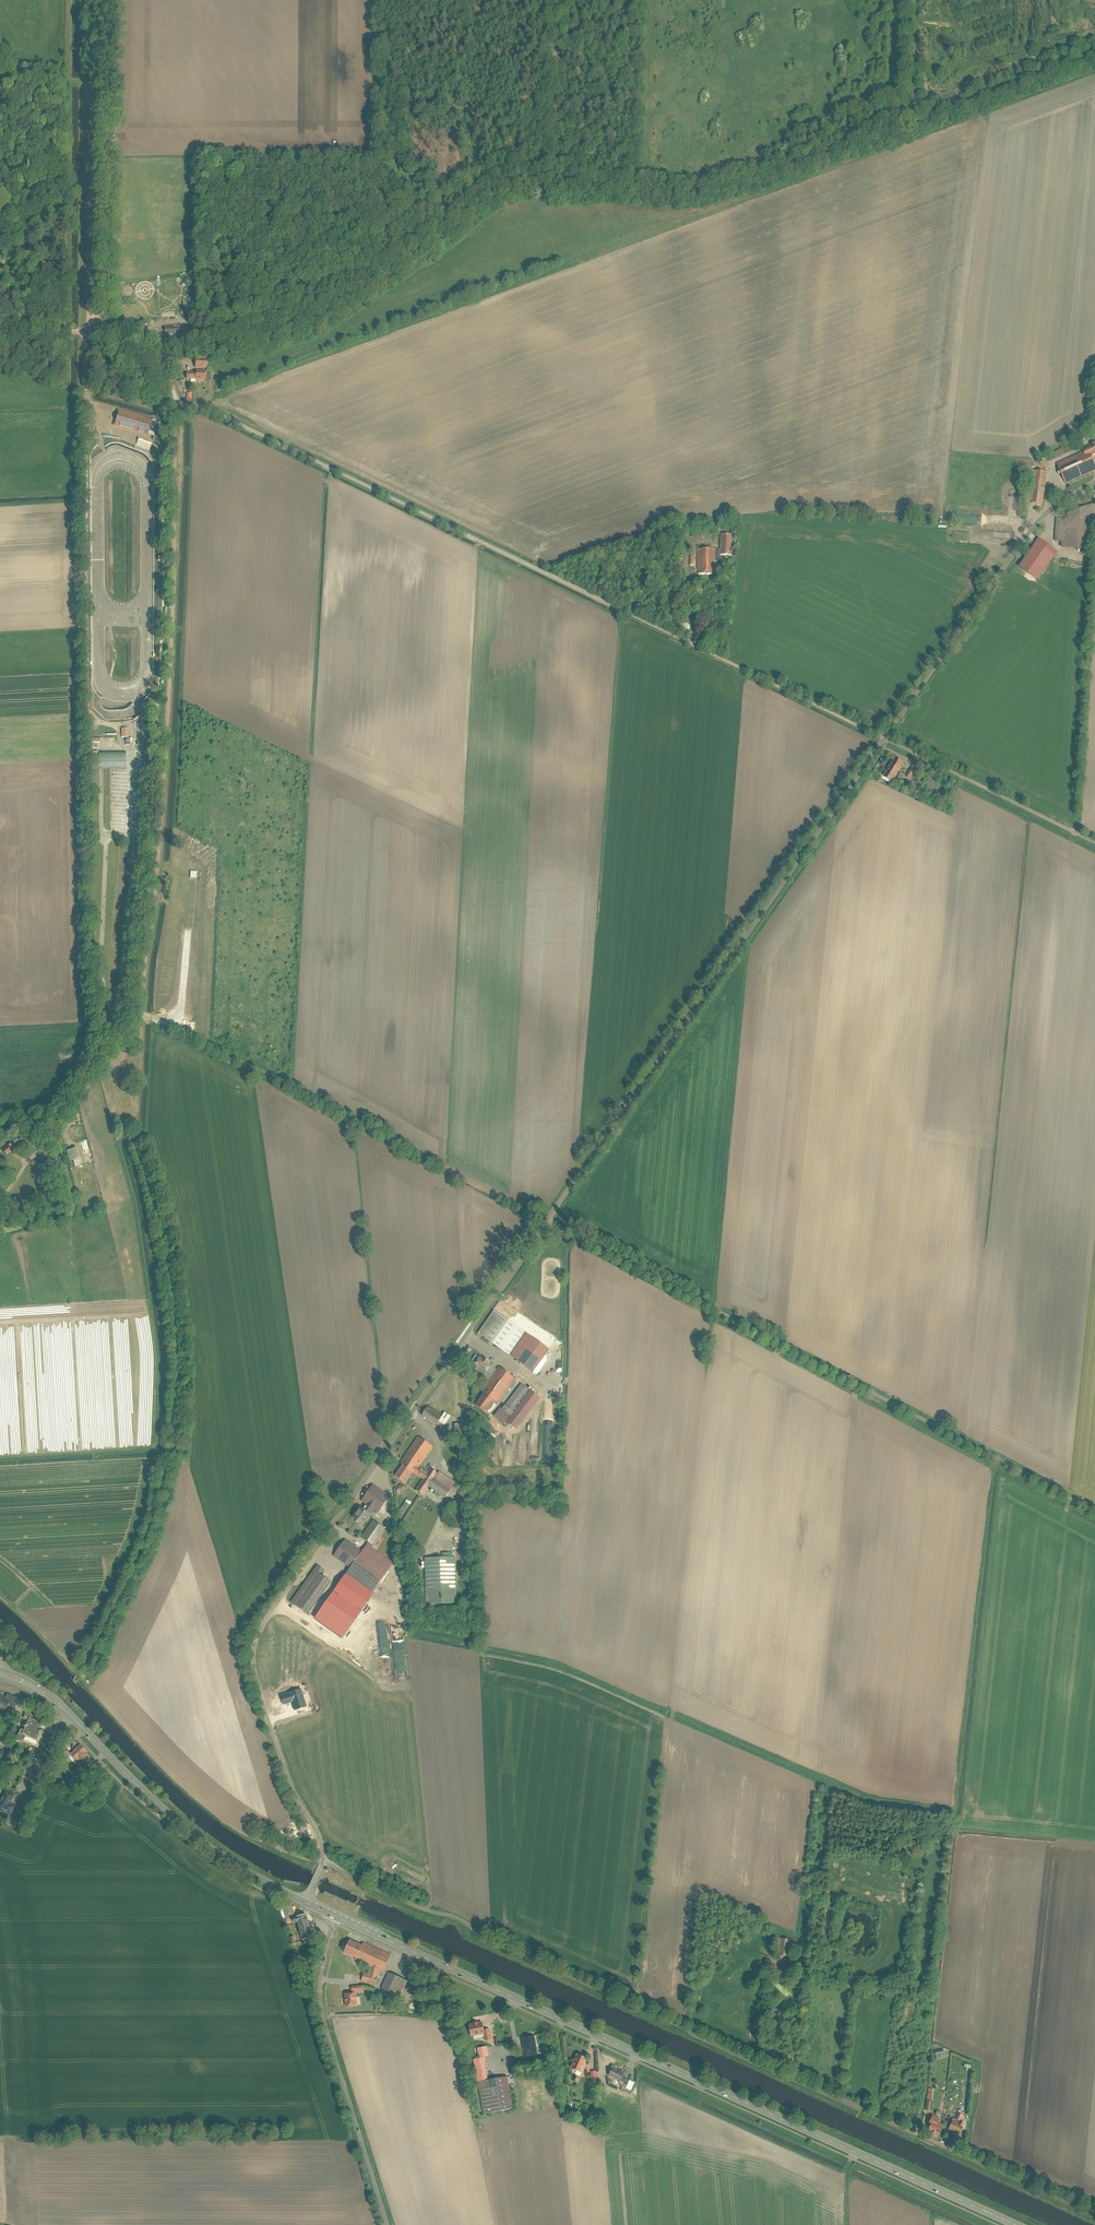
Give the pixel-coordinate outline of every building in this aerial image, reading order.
[(180,334),(179,327),(175,327),(175,326),(164,327),(164,335),(180,334)] [(195,359),(195,368),(205,368),(205,359),(195,359)] [(195,373),(191,373),(186,373),(186,379),(195,379),(195,380),(197,380),(198,381),(200,381),(201,380),(204,381),(204,371),(195,371),(195,373)] [(144,419),(144,418),(118,411),(114,426),(119,428),(120,426),(152,436),(155,424),(152,423),(152,422),(144,419)] [(1088,438),(1084,431),(1079,434),(1082,440),(1088,438)] [(138,439),(136,446),(149,451),(152,444),(138,439)] [(1061,462),(1070,481),(1094,469),(1094,446),(1061,462)] [(1067,447),(1052,453),(1055,459),(1059,458),(1057,454),(1061,452),(1062,455),(1069,452),(1067,447)] [(1041,469),(1037,502),(1049,504),(1054,471),(1041,469)] [(1092,508),(1066,507),(1065,523),(1056,522),(1055,543),(1089,546),(1092,508)] [(699,568),(698,574),(714,575),(714,561),(720,562),(720,556),(731,556),(732,535),(721,535),(720,550),(698,550),(697,568),(699,568)] [(1040,538),(1020,568),(1040,581),(1060,551),(1040,538)] [(898,759),(884,781),(893,786),(906,764),(898,759)] [(911,770),(906,780),(911,783),(917,774),(911,770)] [(17,1142),(24,1149),(30,1144),(25,1139),(23,1140),(21,1138),(17,1142)] [(7,1146),(2,1151),(5,1156),(12,1151),(17,1148),(11,1141),(6,1145),(7,1146)] [(66,1151),(69,1161),(79,1159),(77,1148),(66,1151)] [(496,1312),(482,1335),(511,1354),(526,1332),(496,1312)] [(549,1347),(533,1337),(518,1359),(535,1370),(549,1347)] [(469,1366),(487,1377),(493,1367),(489,1365),(491,1361),(483,1356),(481,1360),(475,1356),(469,1366)] [(476,1406),(486,1414),(515,1378),(499,1365),(481,1389),(486,1393),(476,1406)] [(523,1384),(503,1411),(510,1416),(530,1390),(523,1384)] [(428,1403),(420,1415),(436,1426),(445,1414),(428,1403)] [(432,1450),(418,1440),(402,1464),(405,1466),(396,1479),(406,1486),(415,1474),(426,1481),(419,1491),(424,1495),(428,1488),(446,1500),(452,1491),(436,1481),(439,1475),(431,1469),(428,1473),(420,1467),(432,1450)] [(389,1498),(375,1488),(365,1502),(369,1505),(366,1510),(362,1507),(354,1519),(365,1527),(372,1516),(370,1515),(373,1511),(378,1514),(389,1498)] [(407,1499),(400,1510),(405,1513),(412,1503),(407,1499)] [(465,1519),(465,1517),(465,1515),(465,1513),(464,1511),(463,1510),(461,1509),(459,1508),(458,1508),(456,1508),(454,1508),(453,1509),(451,1510),(450,1511),(449,1512),(448,1514),(448,1516),(448,1517),(448,1519),(448,1520),(449,1522),(451,1524),(452,1524),(454,1525),(455,1526),(457,1526),(460,1525),(461,1524),(463,1523),(464,1522),(465,1520),(465,1519)] [(395,1564),(380,1553),(386,1545),(381,1542),(375,1550),(372,1548),(386,1529),(374,1521),(362,1538),(369,1543),(362,1552),(348,1542),(337,1558),(354,1570),(349,1577),(374,1594),(395,1564)] [(443,1557),(425,1558),(426,1604),(457,1604),(456,1557),(453,1557),(453,1552),(442,1553),(443,1557)] [(291,1604),(307,1615),(331,1583),(321,1576),(325,1571),(318,1566),(291,1604)] [(6,1709),(6,1708),(13,1710),(18,1698),(7,1694),(5,1699),(0,1697),(0,1707),(6,1709)] [(304,1707),(302,1697),(296,1698),(296,1697),(292,1698),(295,1709),(304,1707)] [(21,1729),(15,1740),(22,1743),(25,1736),(36,1741),(39,1735),(40,1735),(42,1734),(43,1731),(43,1730),(43,1729),(40,1728),(42,1723),(31,1718),(31,1716),(26,1713),(23,1719),(27,1721),(26,1721),(24,1722),(22,1725),(23,1727),(24,1728),(22,1730),(21,1729)] [(80,1745),(70,1754),(76,1760),(78,1759),(85,1767),(92,1761),(85,1752),(86,1751),(80,1745)] [(97,1773),(100,1770),(96,1765),(92,1768),(97,1773)] [(83,1774),(77,1768),(74,1772),(79,1778),(83,1774)] [(10,1804),(9,1802),(12,1795),(5,1791),(0,1803),(0,1809),(10,1814),(13,1806),(9,1805),(10,1804)] [(293,1846),(286,1843),(284,1849),(290,1852),(293,1846)] [(287,1920),(293,1918),(292,1914),(295,1913),(292,1904),(282,1907),(287,1920)] [(298,1922),(303,1940),(315,1937),(308,1913),(293,1918),(294,1923),(298,1922)] [(295,1934),(289,1935),(292,1947),(298,1945),(295,1934)] [(780,1955),(788,1956),(788,1959),(791,1960),(794,1940),(782,1938),(780,1955)] [(357,1958),(363,1946),(351,1940),(345,1952),(357,1958)] [(364,1973),(362,1981),(376,1985),(379,1972),(383,1974),(390,1959),(392,1956),(364,1943),(363,1946),(357,1958),(356,1960),(371,1967),(369,1974),(364,1973)] [(392,1974),(382,1993),(396,2000),(406,1981),(392,1974)] [(345,1994),(347,2009),(358,2008),(357,1996),(363,1996),(362,1988),(353,1989),(353,1994),(345,1994)] [(472,2025),(473,2037),(484,2036),(485,2043),(492,2042),(491,2031),(484,2031),(483,2024),(472,2025)] [(524,2038),(527,2056),(535,2055),(533,2037),(524,2038)] [(474,2058),(486,2115),(512,2109),(506,2079),(488,2082),(484,2062),(489,2061),(487,2048),(478,2049),(480,2057),(474,2058)] [(589,2059),(578,2054),(572,2068),(583,2073),(589,2059)] [(624,2075),(612,2070),(608,2080),(620,2085),(618,2089),(626,2092),(631,2082),(622,2079),(624,2075)] [(932,2114),(929,2122),(937,2126),(938,2122),(940,2118),(932,2114)] [(958,2122),(951,2120),(948,2128),(959,2134),(965,2122),(959,2119),(958,2122)] [(937,2126),(931,2123),(927,2132),(939,2137),(944,2125),(938,2122),(937,2126)]
